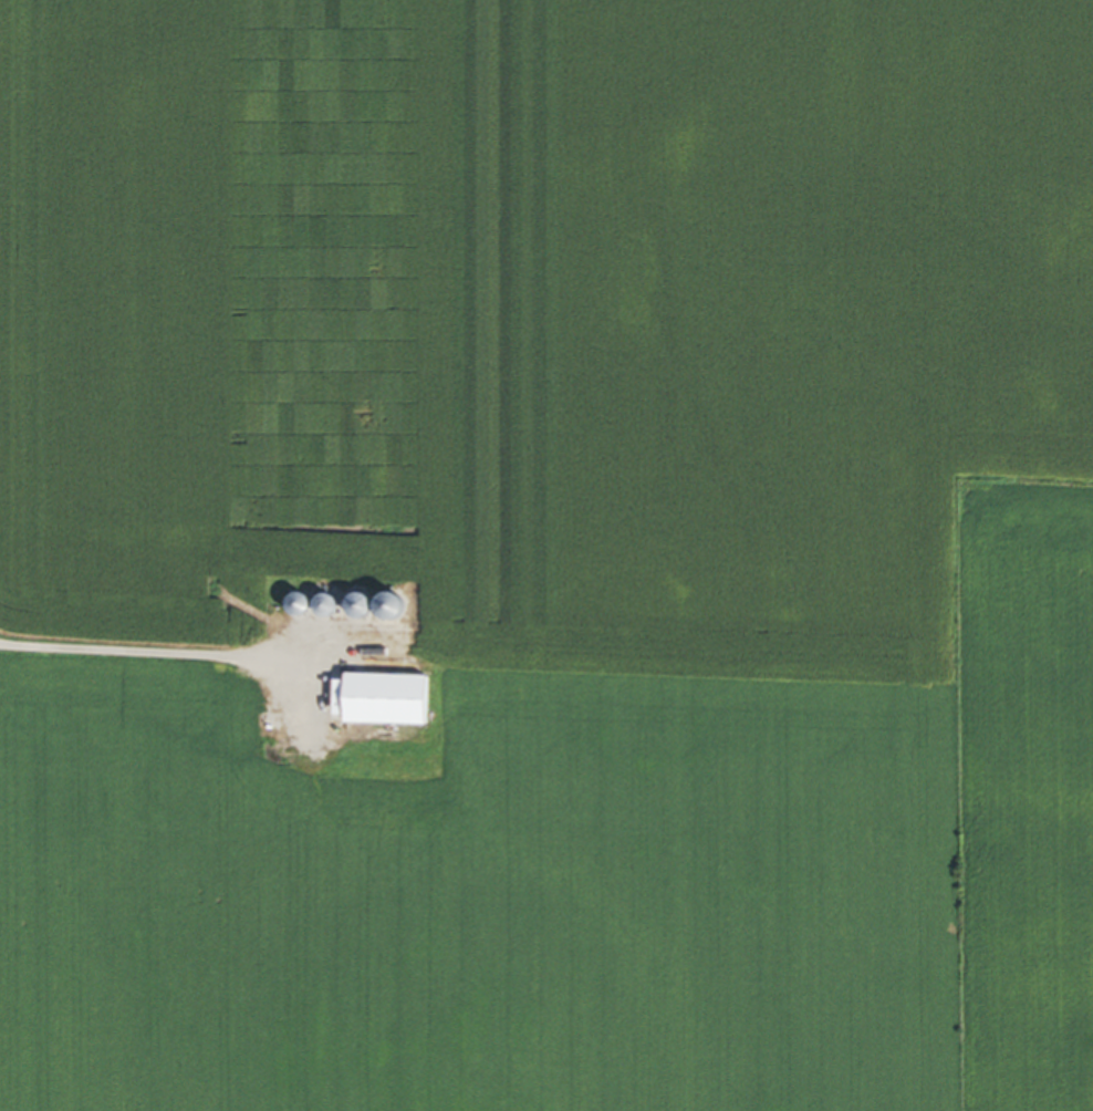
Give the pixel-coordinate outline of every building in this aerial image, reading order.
[(319,618),(319,599),(300,599),(300,618),(319,618)] [(345,617),(342,599),(326,601),(329,620),(345,617)] [(382,600),(361,600),(361,621),(382,621),(382,600)] [(438,680),(352,678),(351,728),(437,730),(438,680)]
